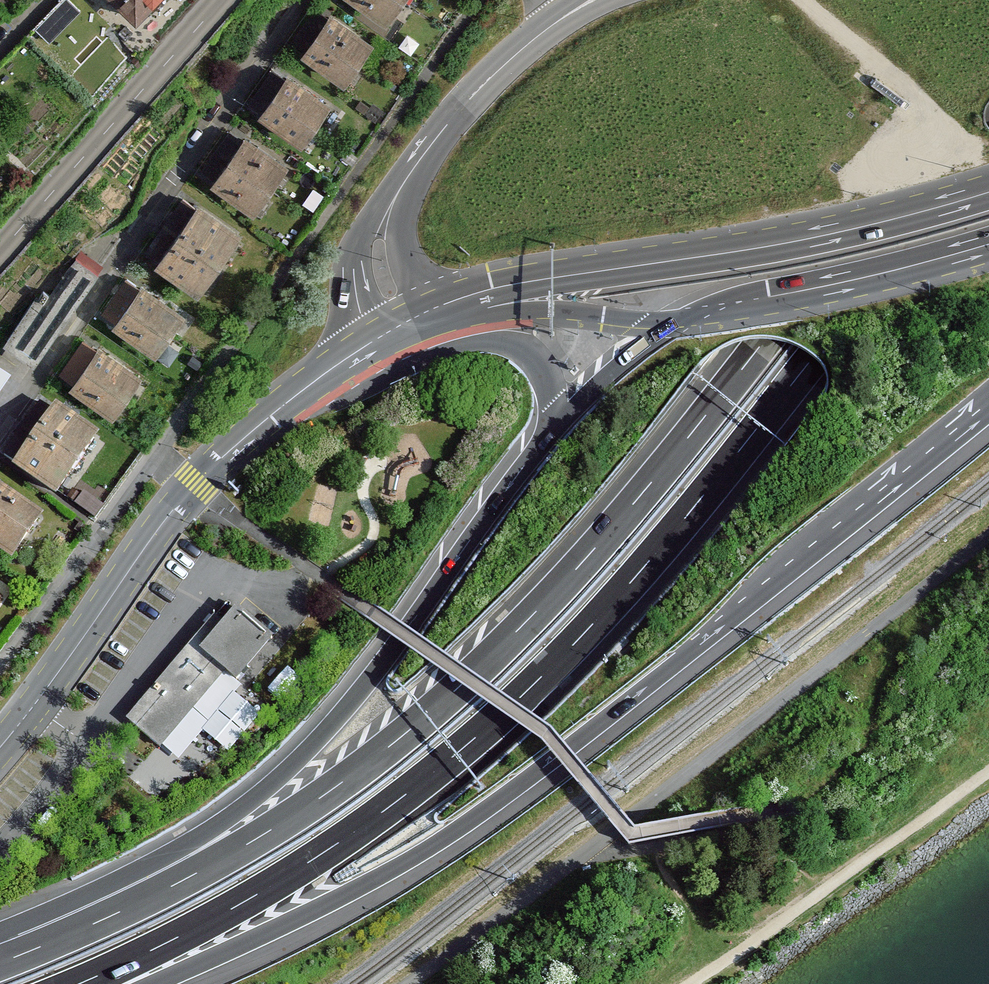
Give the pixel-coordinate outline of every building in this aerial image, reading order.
[(134,27),(162,0),(108,0),(134,27)] [(382,26),(401,0),(346,0),(382,26)] [(112,34),(81,2),(40,42),(71,74),(112,34)] [(326,14),(298,56),(343,86),(371,45),(326,14)] [(285,77),(256,118),(298,148),(327,107),(285,77)] [(242,139),(209,186),(251,215),(284,168),(242,139)] [(196,205),(153,265),(197,296),(240,236),(196,205)] [(0,341),(30,364),(99,272),(77,255),(45,298),(37,291),(0,341)] [(138,287),(111,326),(159,359),(186,320),(138,287)] [(97,348),(67,387),(109,419),(140,380),(97,348)] [(18,380),(0,366),(0,401),(18,380)] [(59,405),(16,464),(55,493),(99,435),(59,405)] [(337,520),(339,484),(303,482),(301,517),(337,520)] [(0,490),(0,554),(16,566),(50,517),(4,484),(0,490)] [(218,617),(128,716),(171,755),(236,683),(249,695),(289,652),(241,609),(227,625),(218,617)]
